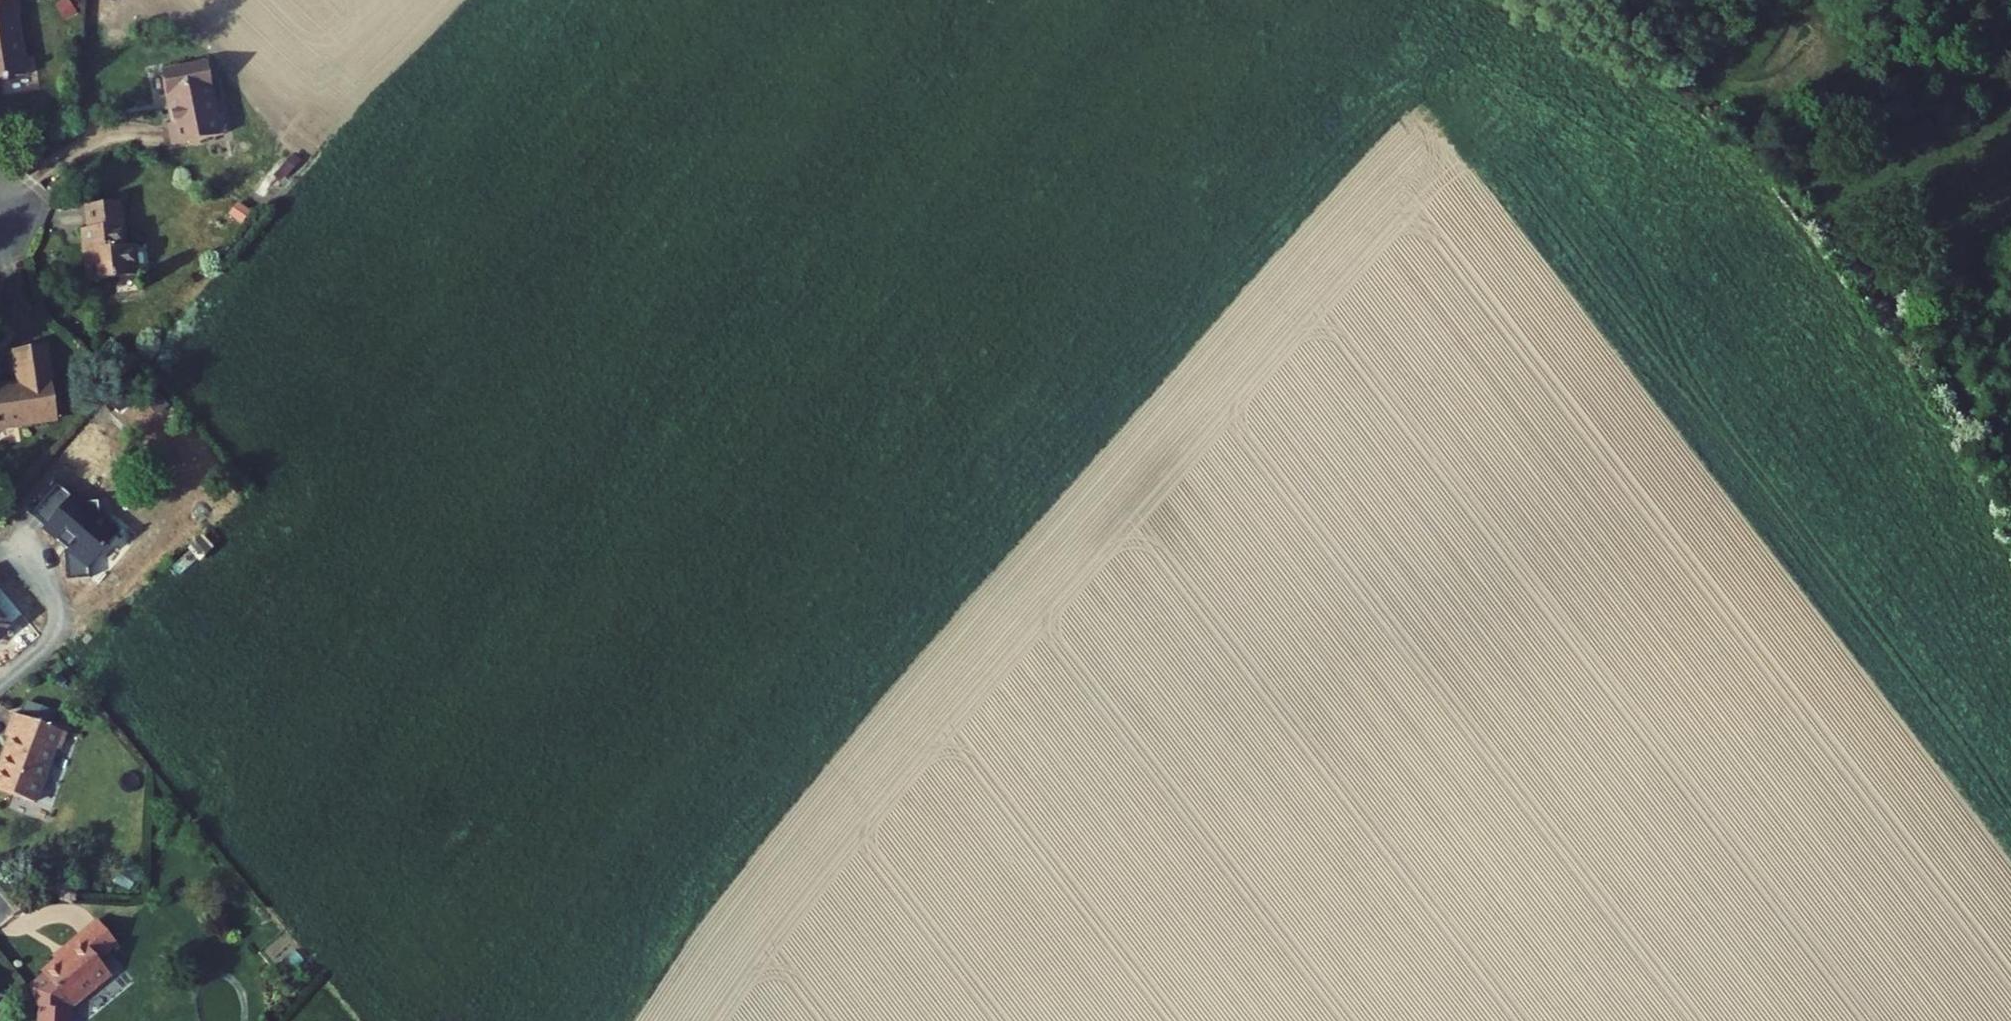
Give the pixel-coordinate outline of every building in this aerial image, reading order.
[(4,4),(23,68),(66,56),(49,0),(16,0),(4,4)] [(212,48),(172,55),(182,107),(177,108),(180,124),(232,114),(228,93),(221,95),(212,48)] [(124,198),(94,201),(96,222),(89,223),(93,277),(139,273),(137,241),(128,241),(124,198)] [(0,373),(0,413),(72,411),(70,341),(36,342),(37,372),(0,373)] [(19,739),(2,788),(39,801),(58,746),(67,749),(73,731),(21,712),(12,737),(19,739)] [(10,796),(7,808),(33,815),(36,803),(10,796)] [(81,942),(50,966),(77,1000),(135,955),(105,917),(78,938),(81,942)]
